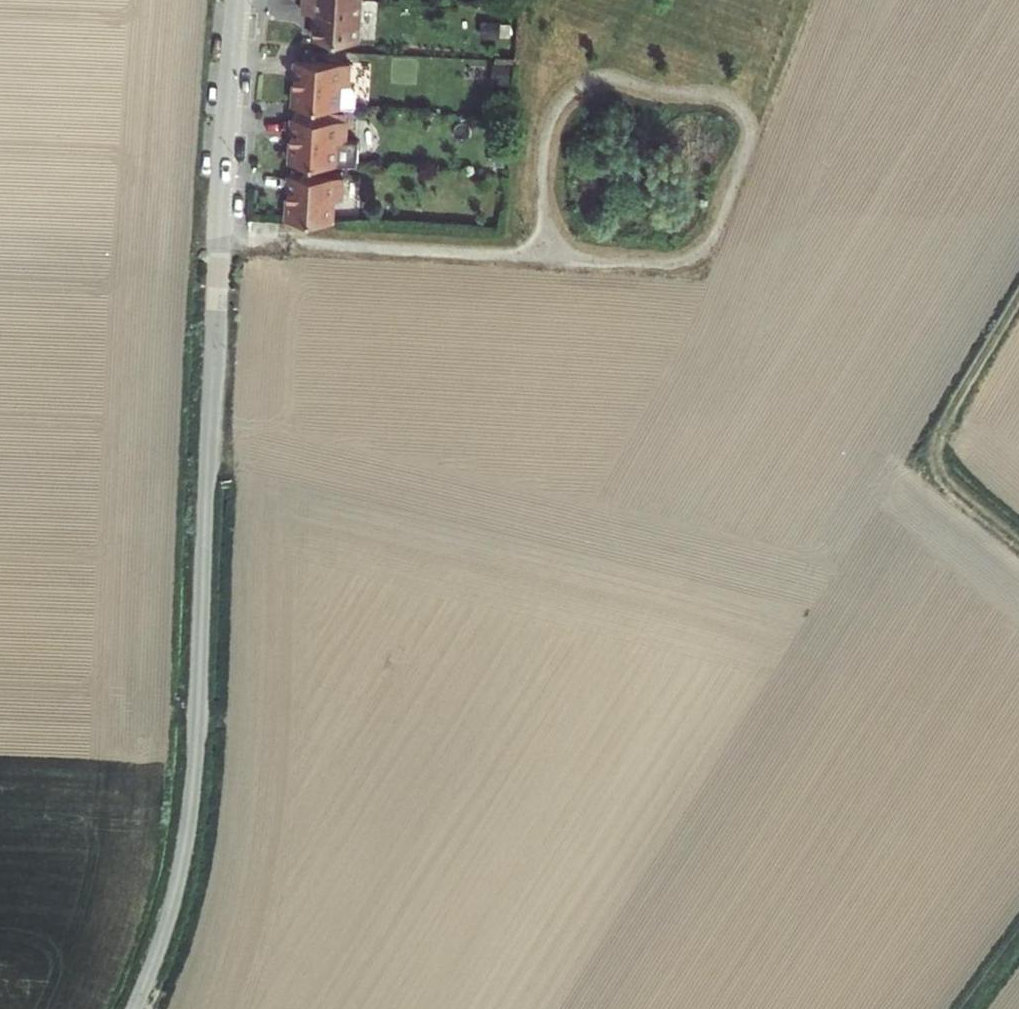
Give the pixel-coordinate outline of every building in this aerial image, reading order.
[(357,0),(299,0),(298,14),(308,14),(307,37),(356,39),(358,0),(357,0)] [(289,61),(287,108),(336,111),(337,90),(343,90),(344,65),(289,61)] [(286,162),(359,166),(360,142),(343,141),(344,122),(288,119),(286,162)] [(339,176),(283,173),(281,220),(329,222),(330,199),(338,199),(339,176)]
